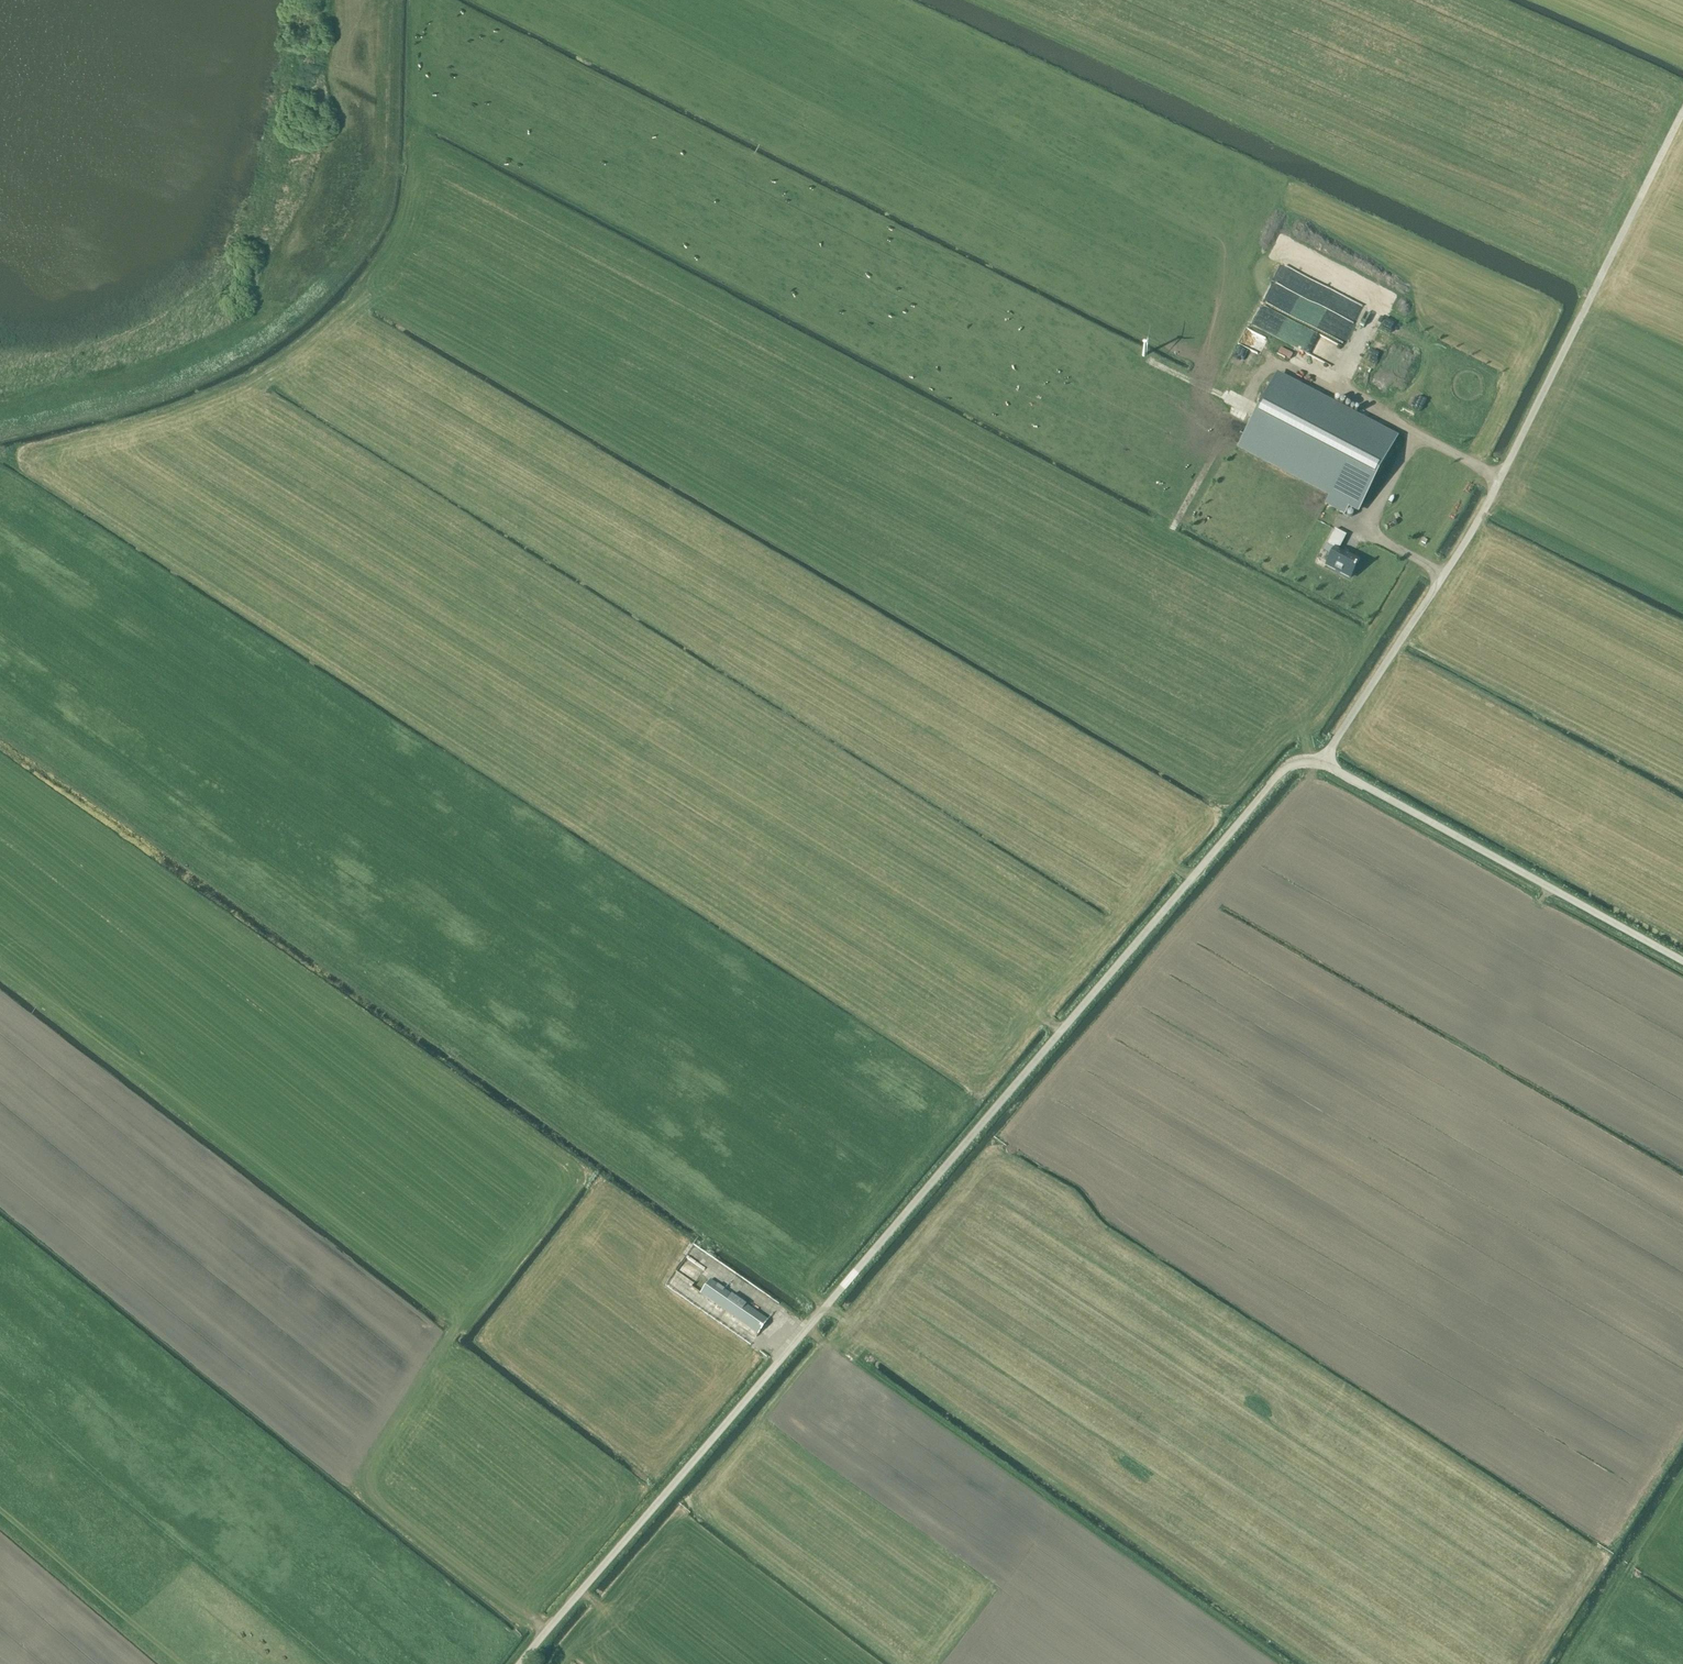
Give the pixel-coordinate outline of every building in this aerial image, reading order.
[(1395,440),(1276,377),(1240,446),(1330,494),(1325,504),(1344,514),(1348,507),(1356,511),(1357,508),(1359,509),(1395,440)] [(1346,535),(1334,529),(1326,545),(1336,550),(1327,566),(1350,578),(1353,571),(1354,571),(1356,568),(1355,568),(1359,561),(1338,550),(1346,535)] [(768,1320),(710,1279),(699,1294),(758,1335),(768,1320)] [(604,1481),(610,1476),(605,1469),(599,1474),(604,1481)]
